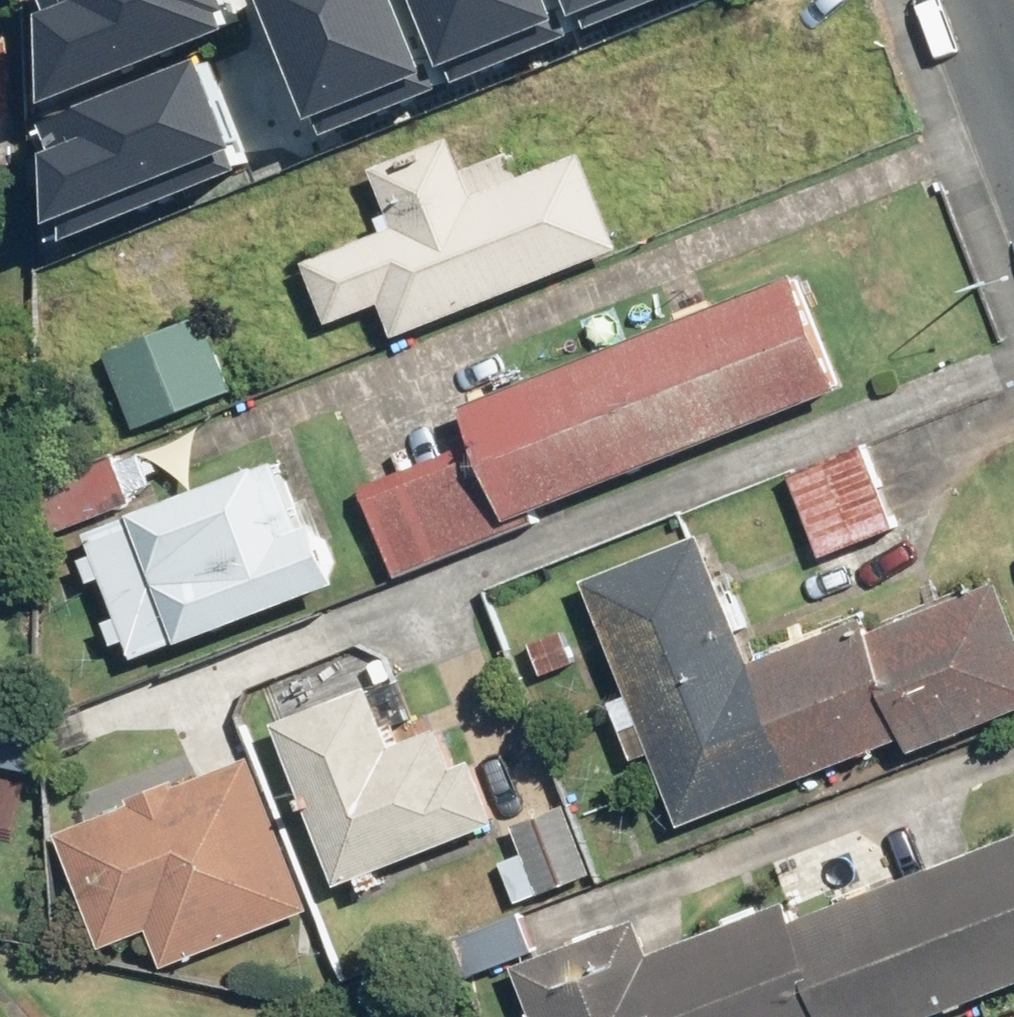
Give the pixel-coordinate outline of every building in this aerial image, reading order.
[(72,83),(254,12),(250,0),(69,0),(72,83)] [(347,122),(462,75),(431,0),(297,0),(347,122)] [(469,71),(584,25),(574,0),(440,0),(469,71)] [(603,14),(638,0),(597,0),(603,14)] [(0,33),(0,166),(18,165),(13,32),(0,33)] [(73,135),(75,202),(85,199),(88,223),(261,154),(256,139),(267,135),(231,46),(64,112),(73,135)] [(399,335),(623,247),(585,151),(478,193),(455,136),(379,165),(401,223),(310,259),(334,320),(385,300),(399,335)] [(845,391),(799,273),(465,404),(478,437),(364,483),(401,576),(516,531),(512,521),(845,391)] [(208,311),(69,364),(98,442),(238,389),(208,311)] [(826,555),(899,525),(869,451),(796,481),(826,555)] [(118,454),(45,485),(44,536),(136,501),(118,454)] [(259,466),(90,530),(139,659),(344,582),(321,522),(285,535),(259,466)] [(1000,580),(871,631),(865,615),(751,660),(701,534),(584,581),(682,826),(909,736),(913,748),(1013,709),(1013,614),(1000,580)] [(372,685),(277,722),(341,885),(502,822),(477,758),(459,764),(444,726),(396,744),(372,685)] [(254,753),(59,830),(105,946),(154,926),(168,963),(315,905),(254,753)] [(565,801),(516,820),(545,891),(593,872),(565,801)] [(795,918),(788,900),(653,952),(641,921),(518,968),(537,1016),(923,1016),(1013,982),(1013,834),(795,918)]
